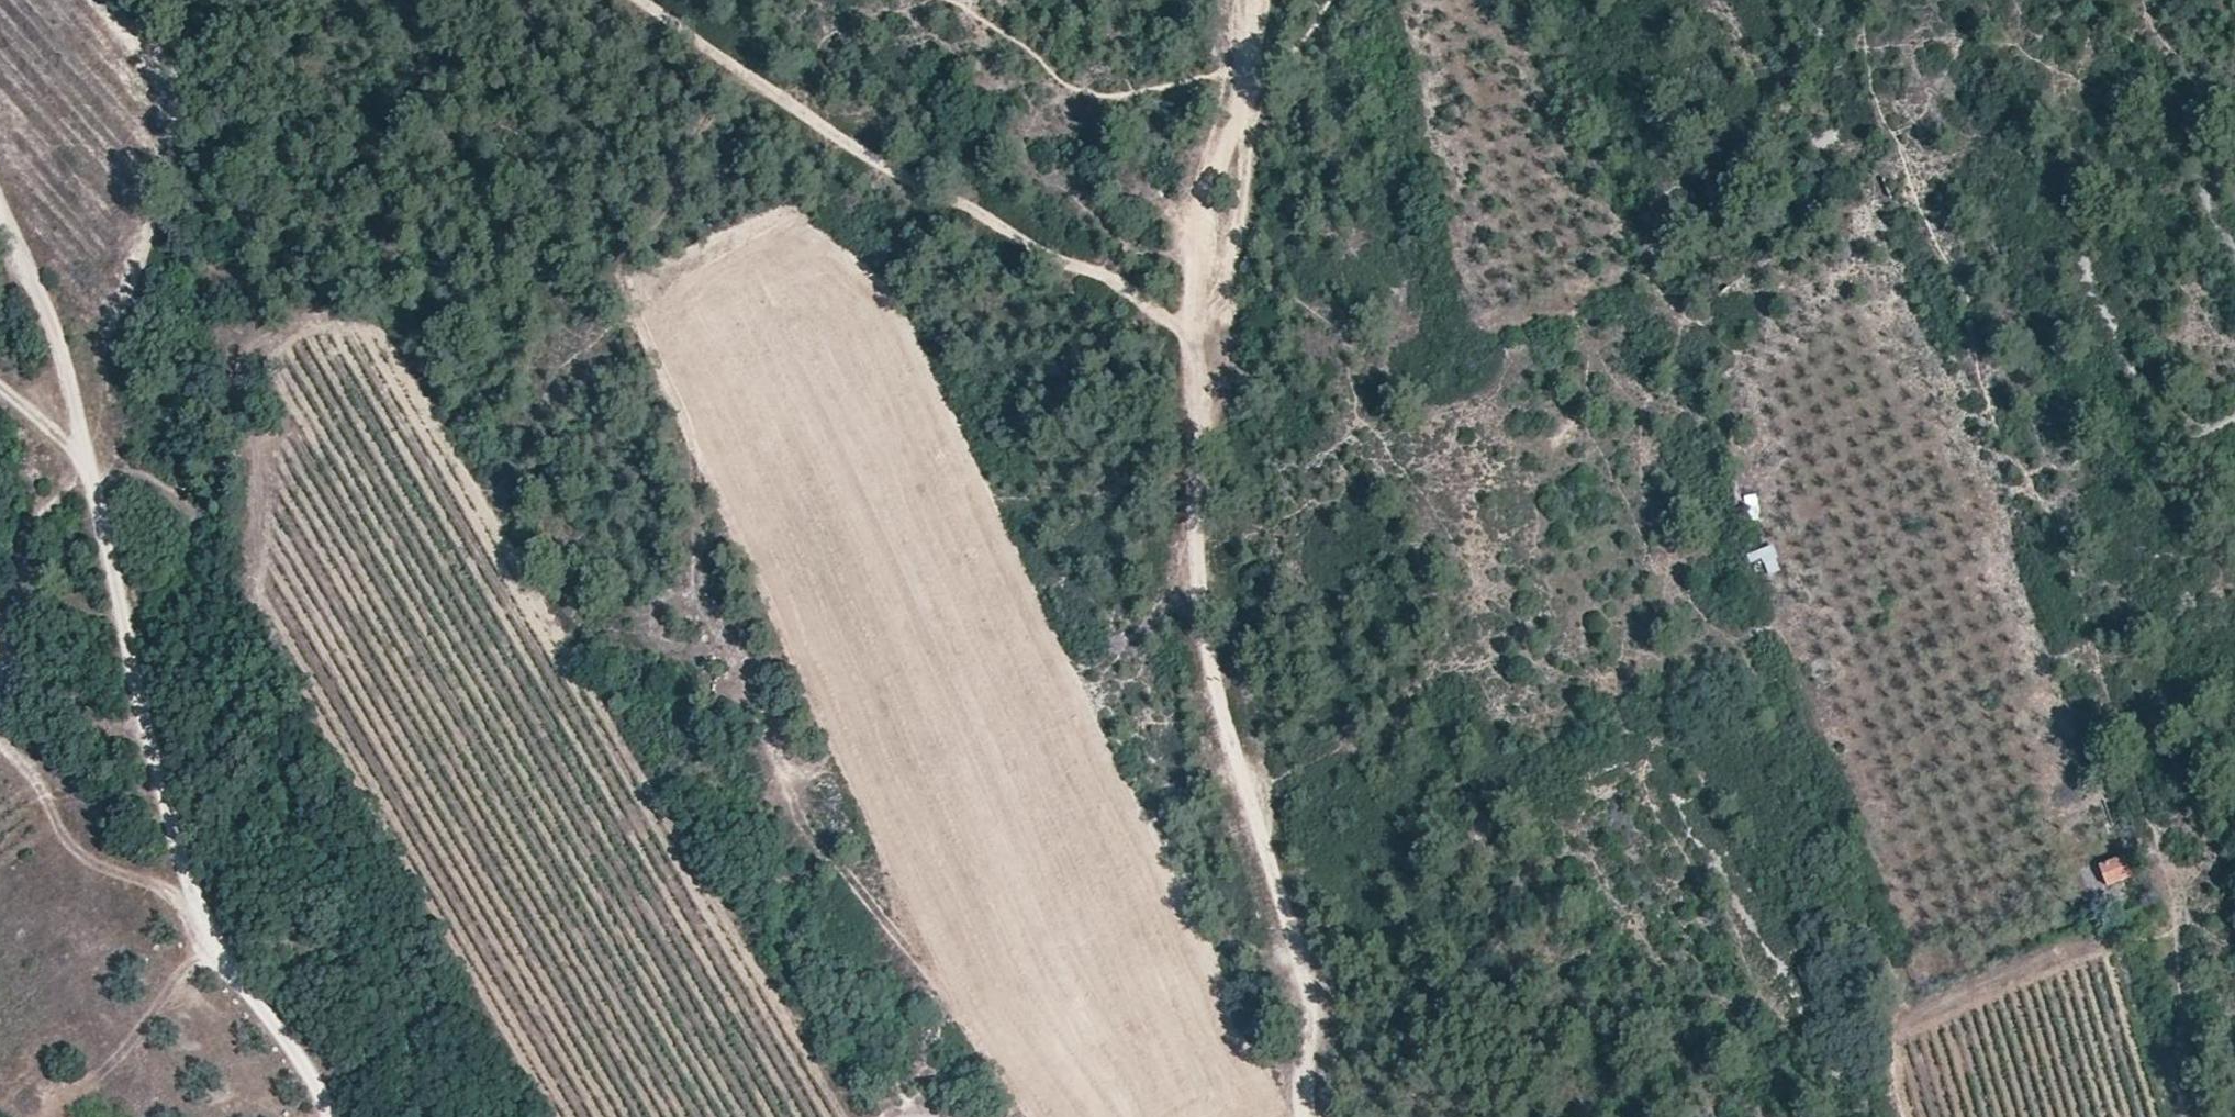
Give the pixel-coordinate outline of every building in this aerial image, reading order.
[(1748,553),(1756,577),(1780,568),(1772,545),(1748,553)] [(2124,851),(2101,859),(2109,879),(2132,869),(2124,851)]
